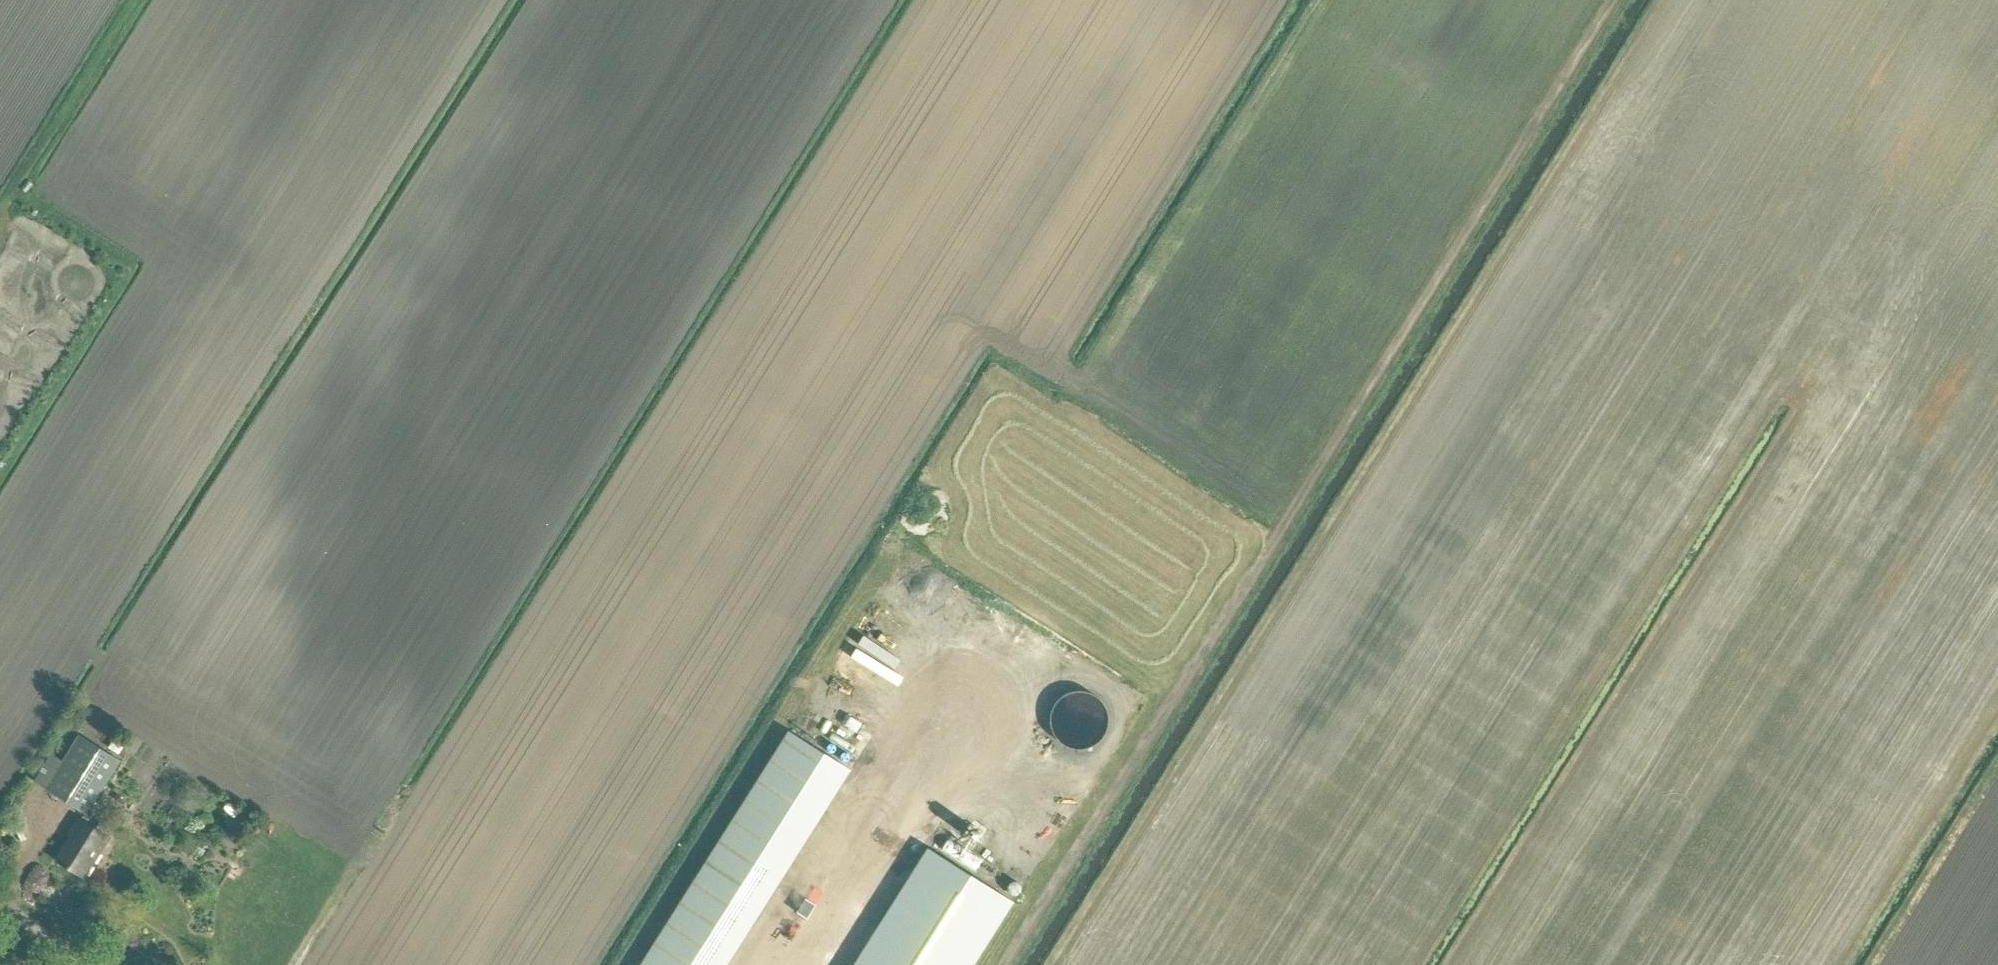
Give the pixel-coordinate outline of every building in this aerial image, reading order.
[(1116,722),(1088,689),(1067,707),(1075,715),(1062,726),(1083,750),(1116,722)] [(649,964),(734,964),(849,757),(784,721),(649,964)] [(122,761),(79,734),(63,761),(50,753),(33,780),(88,815),(122,761)] [(119,755),(124,745),(114,740),(109,750),(119,755)] [(84,877),(109,837),(80,819),(69,836),(71,837),(57,860),(84,877)] [(1014,903),(928,848),(853,964),(974,964),(1014,903)]
